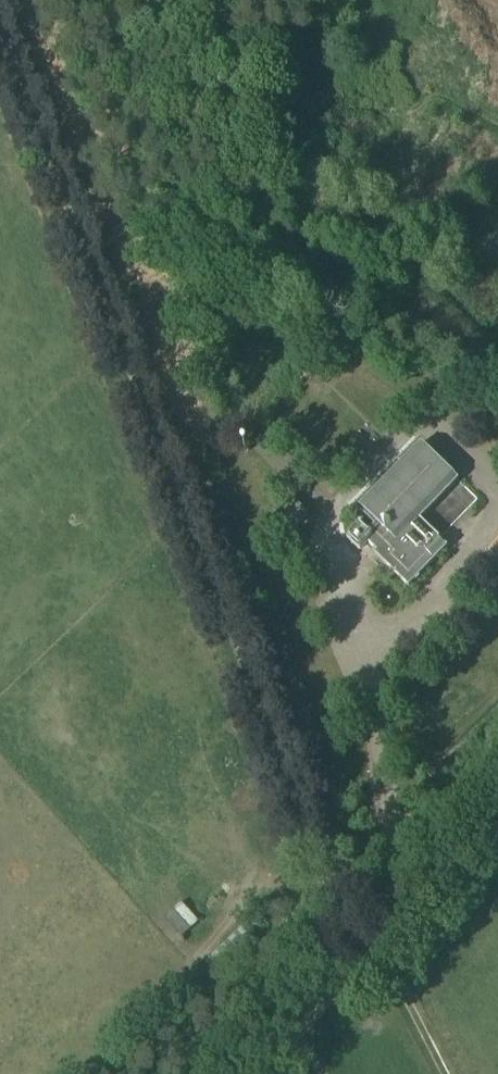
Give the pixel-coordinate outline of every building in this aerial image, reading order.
[(376,551),(374,553),(408,587),(447,547),(419,519),(458,480),(421,443),(360,506),(376,522),(367,531),(359,523),(345,537),(359,550),(367,542),(376,551)]
